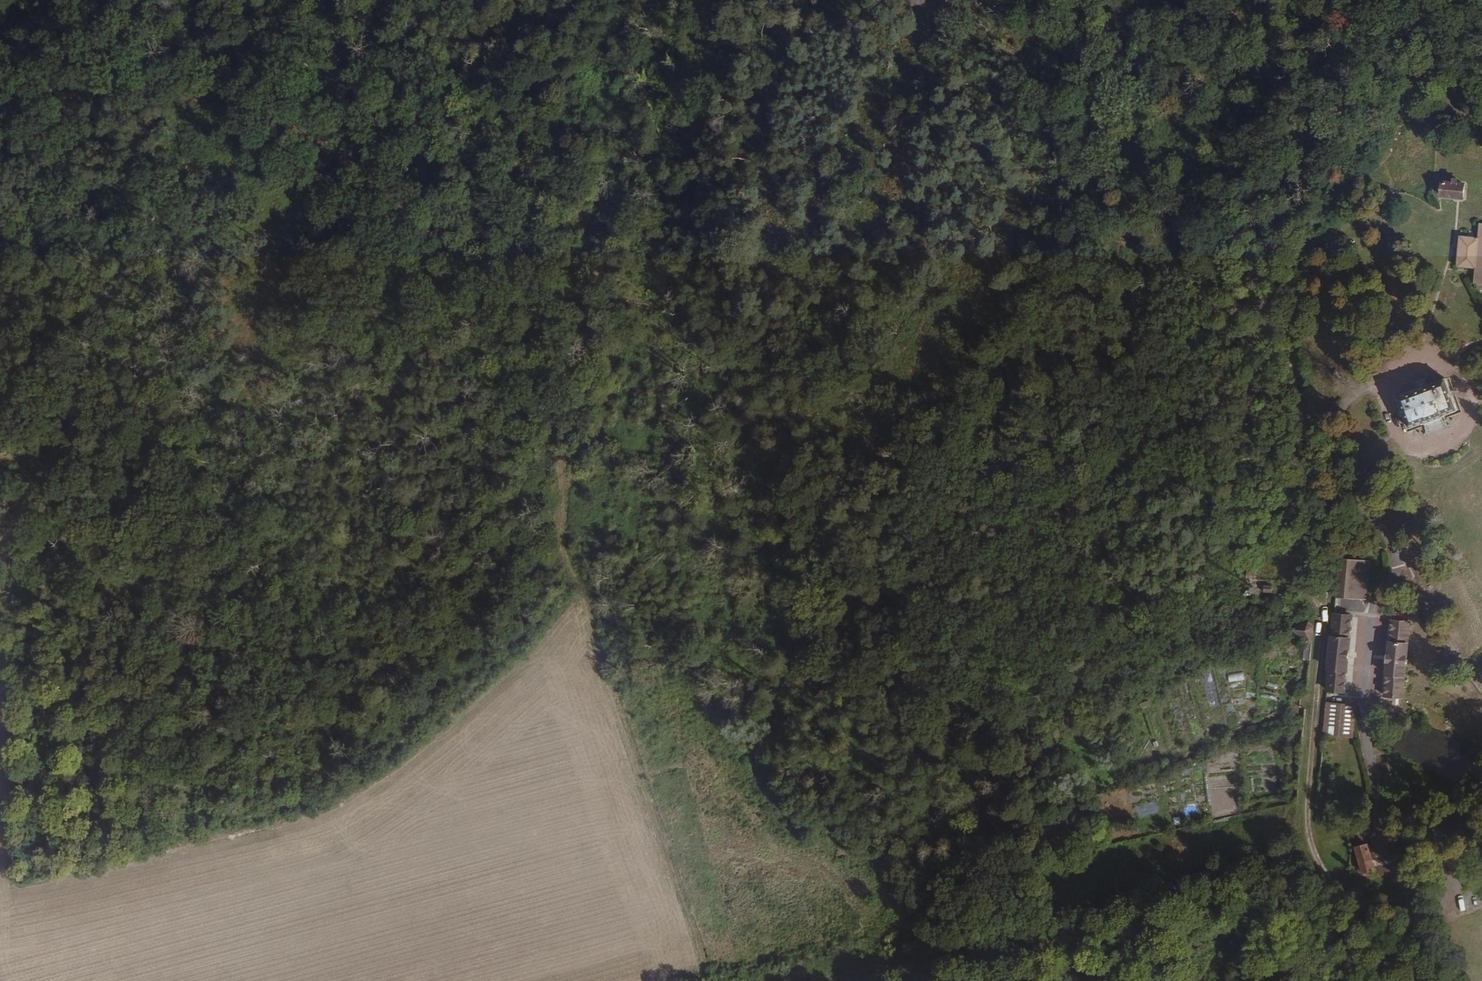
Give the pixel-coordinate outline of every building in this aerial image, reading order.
[(1440,192),(1439,198),(1464,200),(1465,183),(1457,183),(1452,182),(1441,181),(1440,186),(1440,192)] [(1479,223),(1478,238),(1479,238),(1476,270),(1474,269),(1473,284),(1481,284),(1481,224),(1479,223)] [(1479,238),(1478,238),(1459,236),(1456,268),(1474,269),(1476,270),(1479,238)] [(1446,379),(1394,397),(1407,432),(1421,426),(1422,427),(1444,418),(1444,417),(1458,412),(1446,379)] [(1338,560),(1335,598),(1367,601),(1369,562),(1338,560)] [(1396,612),(1395,621),(1407,622),(1408,614),(1396,612)] [(1327,672),(1326,693),(1346,695),(1346,674),(1348,674),(1352,639),(1350,639),(1352,616),(1333,614),(1330,638),(1329,638),(1326,672),(1327,672)] [(1312,644),(1314,625),(1308,621),(1291,628),(1304,638),(1312,643),(1312,644)] [(1383,699),(1403,700),(1405,680),(1406,680),(1409,645),(1408,645),(1411,622),(1407,622),(1395,621),(1390,621),(1388,643),(1387,643),(1384,677),(1385,678),(1383,699)] [(1312,643),(1304,638),(1303,659),(1310,660),(1312,643)] [(1354,739),(1356,706),(1326,703),(1323,737),(1354,739)] [(1367,842),(1354,846),(1359,863),(1361,872),(1362,873),(1375,870),(1367,842)]
